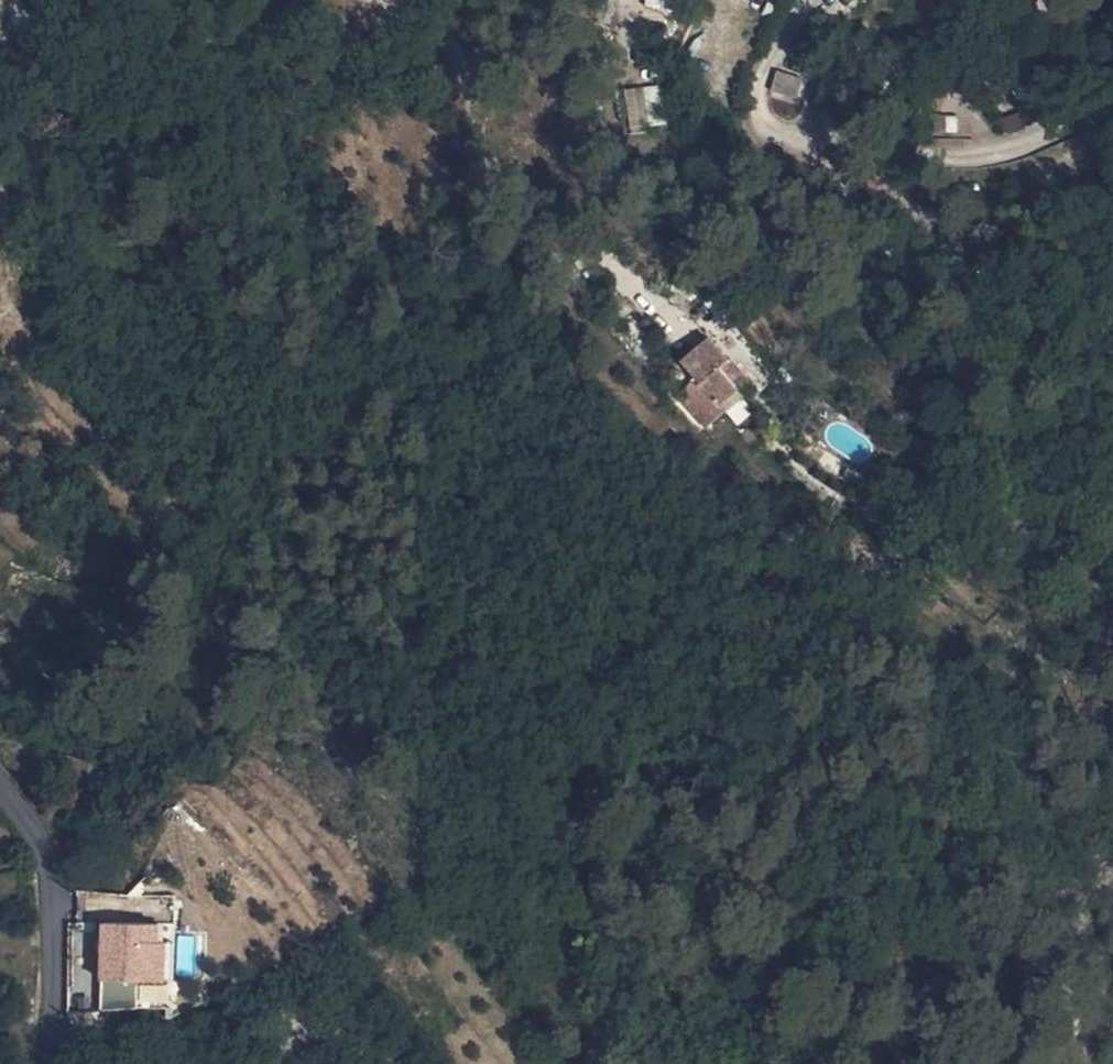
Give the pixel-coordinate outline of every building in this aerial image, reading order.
[(676,9),(678,0),(648,0),(647,3),(676,9)] [(631,125),(670,121),(666,82),(627,86),(631,125)] [(699,322),(715,347),(737,331),(720,308),(699,322)] [(150,918),(99,919),(102,1006),(142,1005),(141,981),(154,980),(155,1002),(176,1002),(176,978),(205,977),(204,926),(185,927),(184,884),(149,885),(150,918)]
